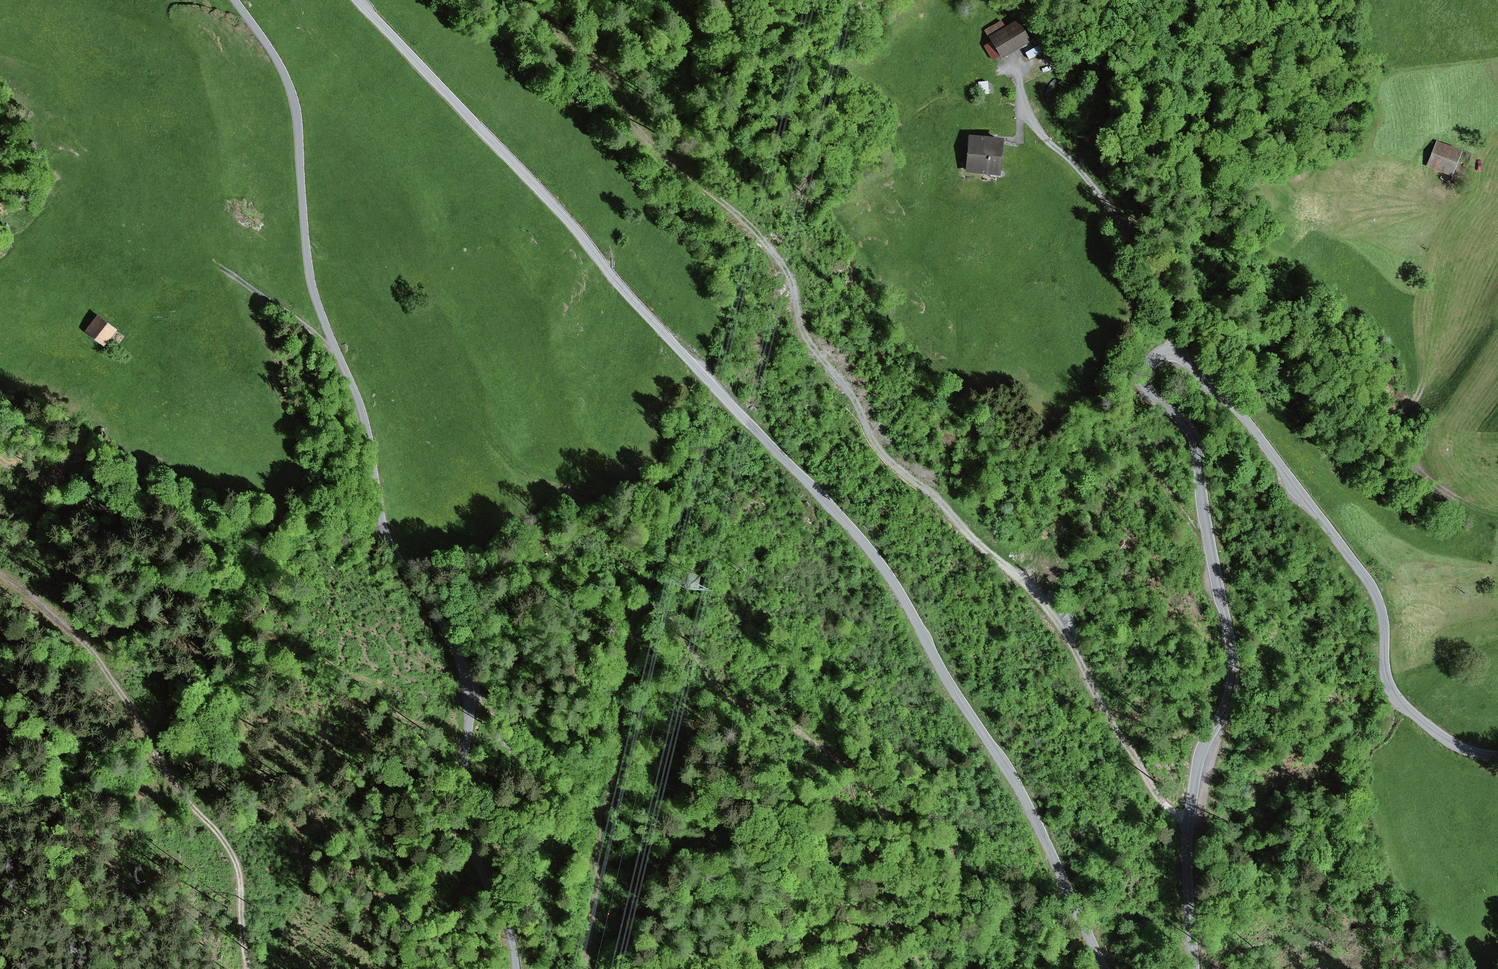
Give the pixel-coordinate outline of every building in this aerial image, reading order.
[(1034,42),(1022,21),(1009,28),(1004,20),(986,30),(1002,59),(1034,42)] [(1007,140),(970,136),(966,171),(1004,175),(1007,140)] [(1465,151),(1440,140),(1427,167),(1452,178),(1465,151)] [(119,329),(100,314),(86,331),(106,346),(119,329)]
